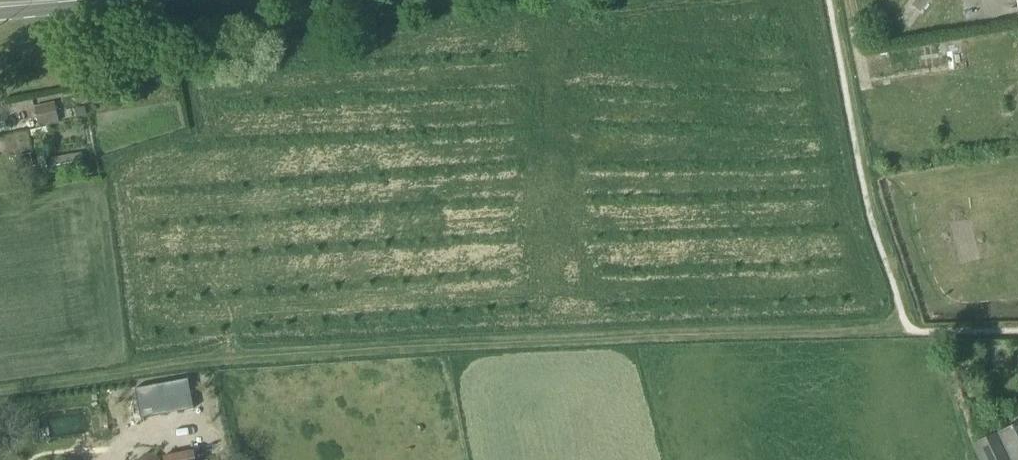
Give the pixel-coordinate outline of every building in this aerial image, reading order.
[(54,101),(34,105),(39,125),(58,121),(54,101)] [(81,153),(49,158),(51,169),(83,163),(81,153)] [(979,459),(1017,459),(1017,421),(971,443),(979,459)]
